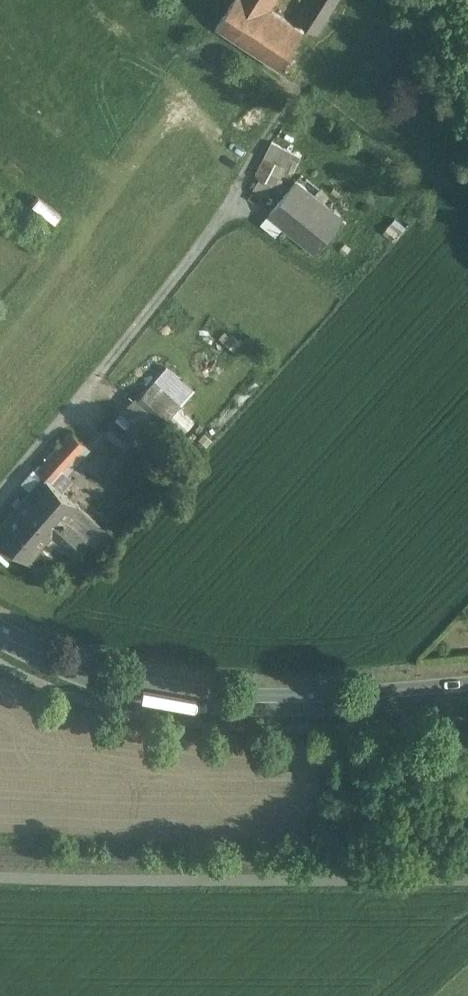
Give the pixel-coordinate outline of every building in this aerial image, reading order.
[(215,28),(234,40),(257,2),(254,0),(233,0),(215,28)] [(257,2),(234,40),(281,69),(304,33),(269,10),(275,0),(254,0),(257,2)] [(296,21),(315,35),(338,0),(309,0),(296,21)] [(301,157),(272,142),(255,177),(266,182),(276,162),(293,171),(301,157)] [(295,183),(270,216),(287,229),(297,216),(304,222),(310,213),(313,216),(322,204),(323,205),(328,198),(319,191),(314,198),(295,183)] [(322,204),(313,216),(310,213),(304,222),(297,216),(287,229),(317,252),(342,220),(323,205),(322,204)] [(164,367),(142,391),(158,406),(169,416),(191,391),(164,367)] [(158,406),(142,391),(133,401),(150,415),(158,406)] [(150,415),(133,401),(129,397),(116,411),(137,430),(150,415)] [(111,418),(98,433),(112,445),(126,430),(111,418)] [(85,444),(71,432),(48,459),(62,472),(85,444)] [(0,527),(0,540),(26,562),(51,534),(76,555),(89,541),(63,519),(76,504),(43,476),(0,527)]
